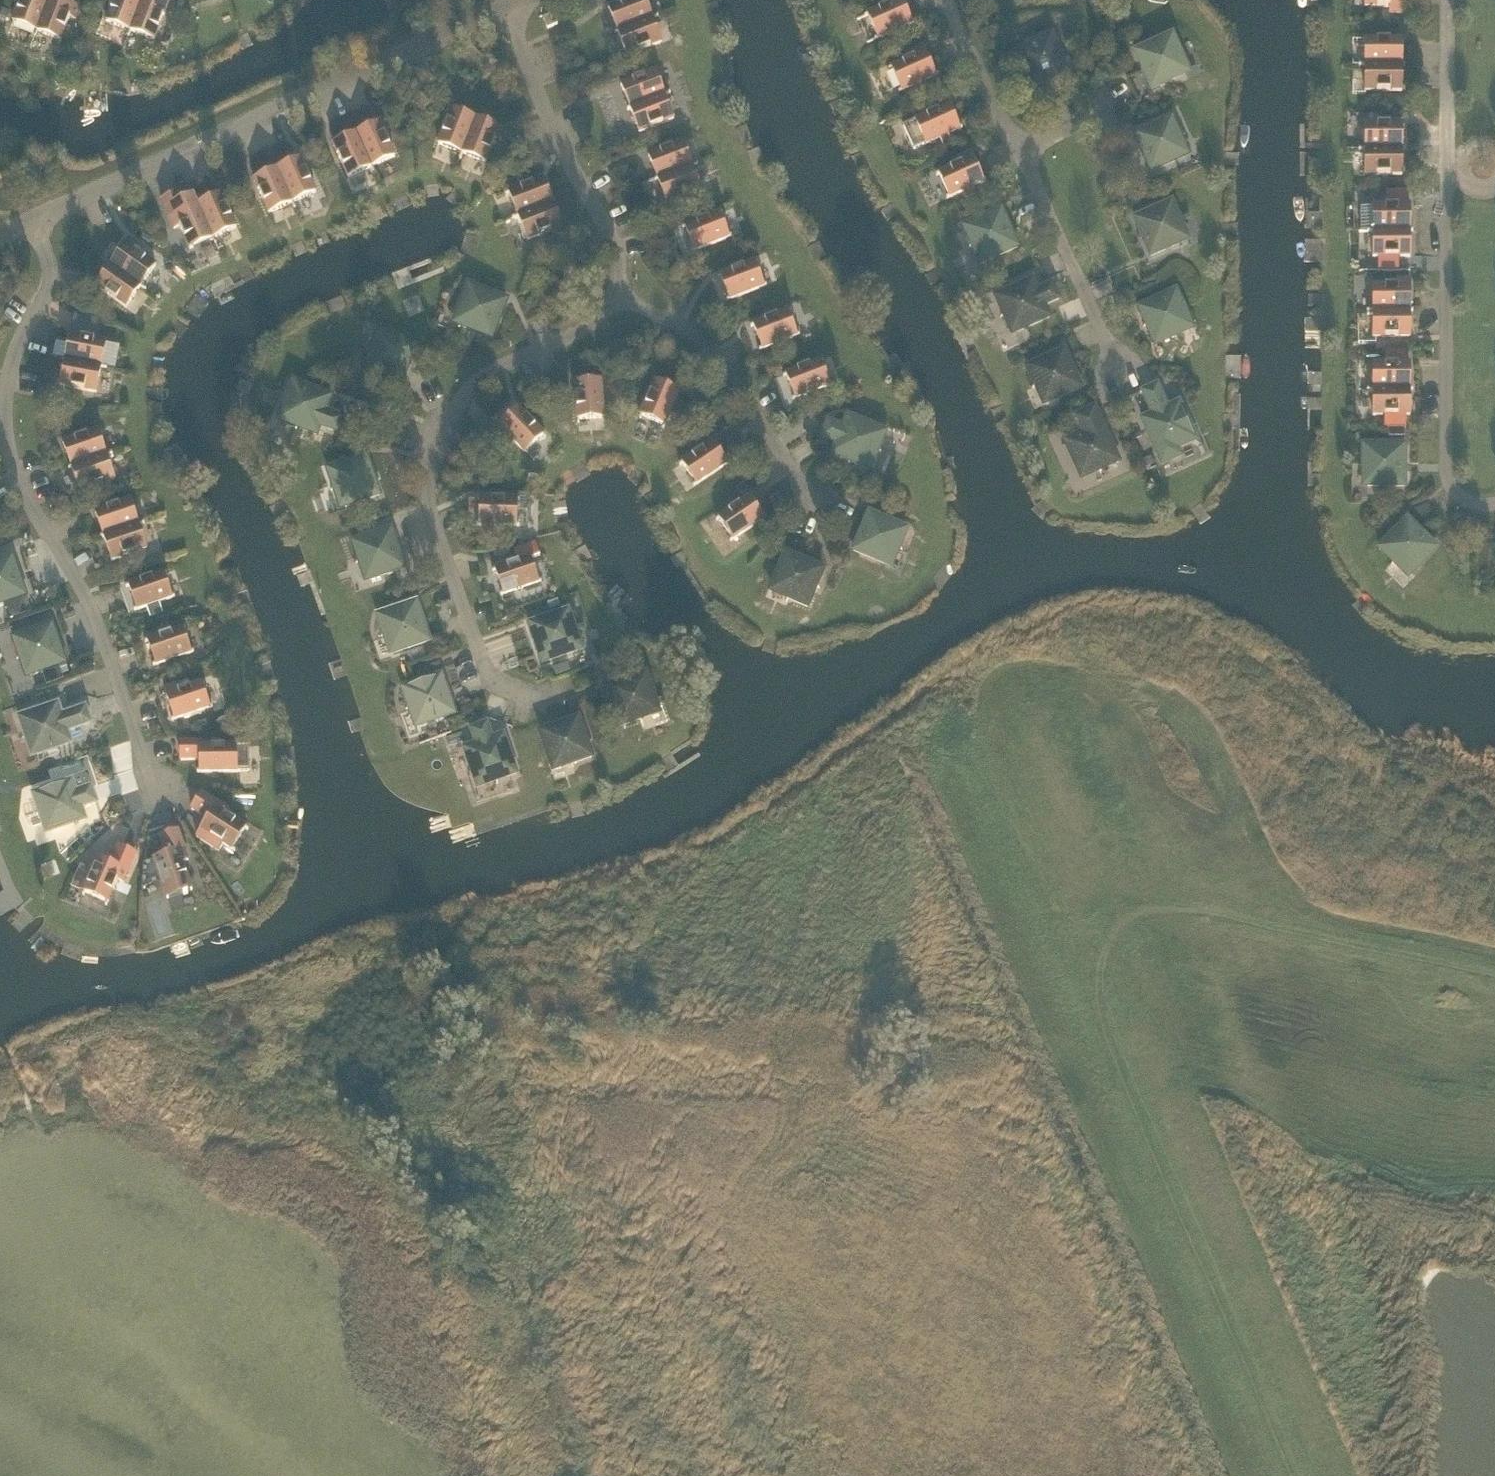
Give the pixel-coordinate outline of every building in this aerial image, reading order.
[(14,24),(38,33),(51,0),(23,0),(14,24)] [(71,19),(77,21),(81,10),(55,0),(51,0),(38,33),(62,42),(71,19)] [(107,24),(131,33),(144,0),(116,0),(107,24)] [(171,0),(154,0),(153,1),(150,0),(144,0),(131,33),(155,42),(171,0)] [(653,20),(646,0),(634,0),(609,10),(618,33),(653,20)] [(915,22),(912,23),(901,0),(889,0),(888,0),(891,6),(865,17),(876,41),(915,23),(915,22)] [(1391,8),(1391,14),(1402,14),(1402,0),(1365,0),(1365,8),(1391,8)] [(554,16),(544,20),(548,30),(558,26),(554,16)] [(663,44),(653,20),(618,33),(628,57),(663,44)] [(1031,90),(1069,73),(1052,35),(1025,47),(1015,52),(1031,90)] [(1153,90),(1190,73),(1173,35),(1136,52),(1153,90)] [(1021,38),(1010,43),(1015,52),(1025,47),(1021,38)] [(1365,67),(1403,67),(1403,41),(1365,41),(1365,67)] [(939,76),(938,75),(936,76),(923,48),(912,53),(915,59),(889,70),(900,94),(939,76)] [(1365,92),(1403,92),(1403,67),(1365,67),(1365,92)] [(631,110),(666,97),(656,73),(622,86),(631,110)] [(666,97),(631,110),(640,134),(675,121),(666,97)] [(905,127),(916,151),(963,129),(952,105),(905,127)] [(477,120),(453,111),(439,146),(463,155),(477,120)] [(1152,172),(1189,156),(1172,118),(1135,135),(1152,172)] [(463,155),(487,165),(500,130),(477,120),(463,155)] [(380,125),(357,135),(373,169),(396,159),(380,125)] [(1365,125),(1365,151),(1403,151),(1403,125),(1365,125)] [(373,169),(357,135),(334,145),(349,180),(373,169)] [(684,143),(649,157),(658,181),(693,168),(684,143)] [(1403,176),(1403,151),(1365,151),(1365,176),(1403,176)] [(983,182),(974,162),(971,154),(960,159),(962,164),(937,176),(948,200),(987,182),(986,181),(983,182)] [(278,171),(294,205),(317,194),(301,160),(278,171)] [(693,168),(658,181),(667,205),(702,191),(693,168)] [(270,215),(294,205),(278,171),(255,181),(270,215)] [(545,182),(544,181),(510,194),(519,218),(553,205),(544,182),(545,182)] [(191,251),(214,240),(199,207),(195,197),(183,203),(179,195),(162,203),(175,230),(180,228),(191,251)] [(237,230),(222,196),(221,196),(221,197),(199,207),(214,240),(237,230)] [(1172,203),(1135,219),(1152,257),(1189,240),(1172,203)] [(528,242),(551,233),(554,238),(565,234),(553,205),(519,218),(528,242)] [(1374,233),(1411,233),(1411,207),(1374,207),(1374,233)] [(964,227),(974,249),(981,265),(1019,248),(1002,210),(964,227)] [(723,214),(683,229),(692,253),(733,238),(723,214)] [(1411,233),(1374,233),(1374,258),(1411,258),(1411,233)] [(157,267),(136,253),(140,248),(130,241),(112,267),(142,288),(157,267)] [(582,247),(573,252),(579,263),(588,258),(582,247)] [(727,302),(767,287),(758,262),(718,278),(727,302)] [(1378,263),(1378,272),(1399,272),(1399,263),(1378,263)] [(97,287),(97,288),(127,309),(142,288),(112,267),(98,287),(97,287)] [(1038,292),(1033,281),(996,298),(1013,335),(1050,318),(1045,306),(1059,300),(1053,285),(1038,292)] [(1410,281),(1399,281),(1399,287),(1374,287),(1374,313),(1410,313),(1410,281)] [(493,339),(508,301),(469,286),(455,324),(493,339)] [(1156,346),(1194,329),(1177,292),(1139,309),(1156,346)] [(794,305),(801,328),(809,325),(802,302),(794,305)] [(80,312),(78,328),(94,330),(97,314),(80,312)] [(761,352),(801,336),(791,312),(751,327),(761,352)] [(1411,338),(1411,337),(1410,313),(1374,313),(1374,338),(1411,338)] [(66,362),(102,369),(107,344),(71,337),(66,362)] [(1065,351),(1028,368),(1045,405),(1082,389),(1065,351)] [(1406,352),(1385,352),(1385,361),(1406,361),(1406,352)] [(833,385),(824,361),(784,377),(794,401),(833,385)] [(102,369),(66,362),(61,387),(97,394),(102,369)] [(1373,365),(1373,391),(1411,391),(1411,365),(1373,365)] [(602,380),(576,382),(579,424),(605,422),(602,380)] [(657,380),(640,420),(664,430),(671,415),(676,402),(681,390),(657,380)] [(294,383),(281,417),(299,424),(298,428),(318,436),(321,427),(340,434),(345,419),(327,412),(332,398),(294,383)] [(1159,383),(1140,392),(1151,416),(1142,420),(1162,465),(1181,457),(1178,449),(1196,441),(1180,403),(1170,408),(1159,383)] [(1411,417),(1411,391),(1373,391),(1373,417),(1411,417)] [(676,402),(671,415),(678,418),(684,405),(676,402)] [(1103,425),(1094,407),(1071,417),(1080,435),(1065,442),(1082,479),(1120,463),(1103,425)] [(528,456),(547,438),(517,408),(498,426),(497,424),(486,434),(505,453),(515,443),(528,456)] [(829,423),(823,437),(838,443),(833,455),(870,471),(887,433),(849,417),(844,428),(829,423)] [(1064,419),(1056,423),(1060,431),(1068,427),(1064,419)] [(1389,430),(1389,438),(1405,438),(1405,430),(1395,430),(1389,430)] [(107,457),(99,433),(64,445),(72,469),(107,457)] [(695,488),(730,464),(716,442),(680,466),(695,488)] [(1405,487),(1405,446),(1364,446),(1364,487),(1405,487)] [(72,469),(80,493),(116,481),(107,457),(72,469)] [(380,496),(367,457),(328,471),(341,510),(380,496)] [(743,485),(737,489),(742,496),(748,492),(743,485)] [(752,497),(717,521),(731,543),(767,519),(752,497)] [(477,526),(520,527),(521,501),(478,500),(477,526)] [(140,526),(131,502),(96,514),(104,538),(140,526)] [(854,552),(892,568),(908,530),(870,514),(854,552)] [(1409,578),(1438,549),(1409,520),(1380,549),(1409,578)] [(113,563),(148,550),(140,526),(104,538),(113,563)] [(353,543),(367,582),(405,569),(392,530),(353,543)] [(520,563),(493,572),(502,597),(542,583),(534,558),(540,556),(536,544),(516,551),(520,563)] [(771,592),(808,608),(825,570),(787,554),(771,592)] [(0,562),(0,605),(6,604),(11,619),(30,612),(25,597),(26,597),(13,558),(0,562)] [(177,591),(185,588),(178,566),(170,568),(177,591)] [(135,612),(176,599),(167,574),(127,588),(135,612)] [(417,603),(378,616),(391,655),(430,642),(417,603)] [(530,625),(544,664),(582,650),(569,611),(530,625)] [(53,626),(14,639),(27,678),(46,671),(50,684),(63,679),(59,667),(66,664),(53,626)] [(154,667),(195,653),(186,629),(146,643),(154,667)] [(608,688),(621,727),(660,713),(647,675),(608,688)] [(417,728),(456,715),(442,676),(403,689),(417,728)] [(172,721),(173,722),(213,708),(205,684),(179,693),(177,687),(165,691),(175,720),(172,721)] [(33,757),(72,744),(68,732),(91,724),(86,709),(62,717),(58,705),(20,718),(33,757)] [(554,771),(593,758),(580,719),(541,732),(554,771)] [(477,745),(465,749),(479,788),(517,775),(504,736),(492,740),(487,725),(472,730),(477,745)] [(201,742),(180,742),(180,761),(198,761),(198,774),(241,773),(249,773),(249,747),(241,747),(201,748),(201,742)] [(73,782),(34,795),(47,834),(86,820),(82,808),(97,803),(92,788),(88,776),(73,782)] [(204,791),(193,808),(207,817),(199,830),(196,836),(219,850),(223,845),(235,853),(249,831),(222,814),(228,805),(204,791)] [(168,898),(192,890),(183,863),(189,861),(179,832),(161,838),(168,856),(156,860),(155,857),(154,858),(168,898)] [(104,905),(115,880),(128,885),(140,857),(123,849),(115,867),(97,859),(98,856),(97,855),(80,895),(104,905)]
